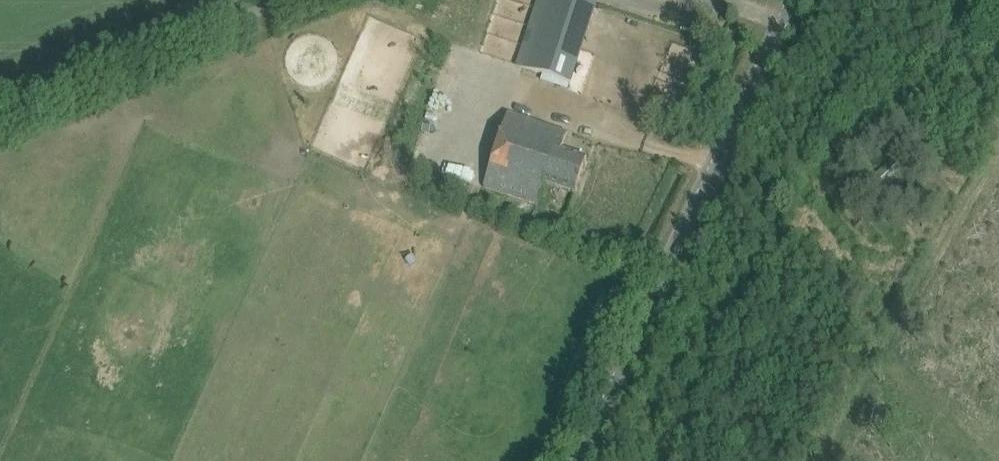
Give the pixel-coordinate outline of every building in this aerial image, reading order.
[(570,83),(598,0),(538,0),(516,65),(570,83)] [(567,134),(533,123),(507,114),(483,187),(537,205),(544,184),(576,194),(587,160),(562,151),(567,134)]
